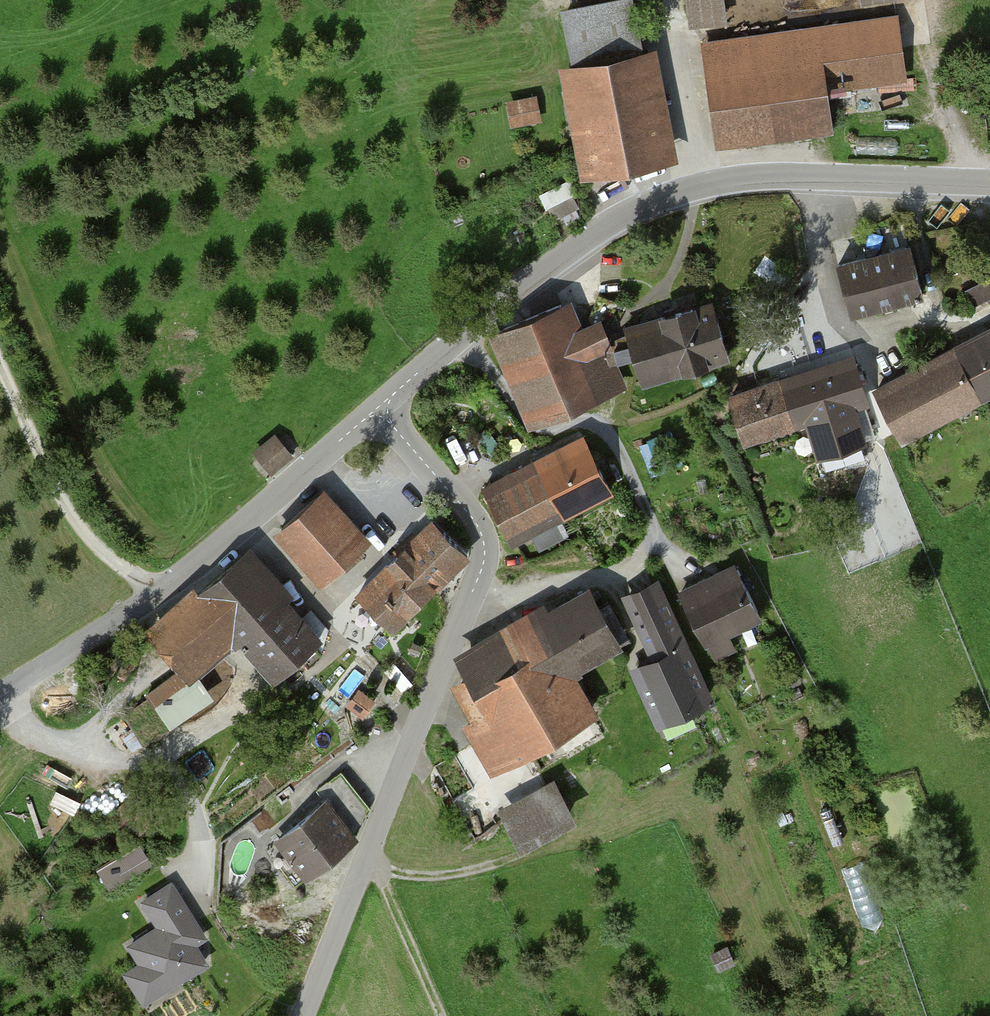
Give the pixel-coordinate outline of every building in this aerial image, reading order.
[(641,0),(628,0),(569,12),(580,67),(566,70),(588,178),(686,159),(664,50),(652,53),(641,0)] [(691,26),(725,21),(722,0),(688,0),(691,26)] [(905,17),(709,44),(723,145),(843,128),(837,89),(914,79),(905,17)] [(513,123),(544,119),(540,91),(509,95),(513,123)] [(907,239),(833,258),(849,316),(922,296),(907,239)] [(736,361),(718,300),(633,325),(651,386),(736,361)] [(578,305),(499,336),(535,430),(631,393),(603,321),(586,327),(578,305)] [(877,391),(901,437),(989,390),(989,331),(877,391)] [(855,358),(731,397),(744,440),(809,419),(821,458),(863,445),(851,406),(864,402),(863,385),(855,358)] [(289,453),(276,437),(257,453),(270,469),(289,453)] [(620,496),(590,437),(485,490),(514,549),(620,496)] [(361,544),(317,496),(282,529),(326,577),(361,544)] [(468,554),(435,520),(417,538),(383,571),(359,595),(393,628),(468,554)] [(301,618),(244,555),(152,637),(192,682),(242,638),(276,676),(327,630),(309,611),(301,618)] [(734,566),(681,594),(714,658),(735,646),(727,630),(759,613),(734,566)] [(659,721),(708,698),(655,585),(628,597),(658,659),(635,670),(659,721)] [(616,642),(589,594),(465,666),(474,681),(459,689),(479,722),(468,729),(491,769),(591,711),(567,670),(616,642)] [(148,693),(155,702),(181,683),(176,674),(148,693)] [(169,724),(151,698),(126,715),(135,728),(126,733),(135,747),(169,724)] [(327,802),(268,849),(295,882),(353,836),(368,806),(341,772),(318,791),(327,802)] [(563,817),(548,787),(507,809),(523,838),(563,817)] [(164,801),(154,789),(144,798),(154,810),(164,801)] [(107,881),(144,858),(135,845),(98,867),(107,881)] [(209,935),(176,880),(145,899),(163,928),(132,946),(143,964),(127,973),(147,1006),(215,965),(200,940),(209,935)]
